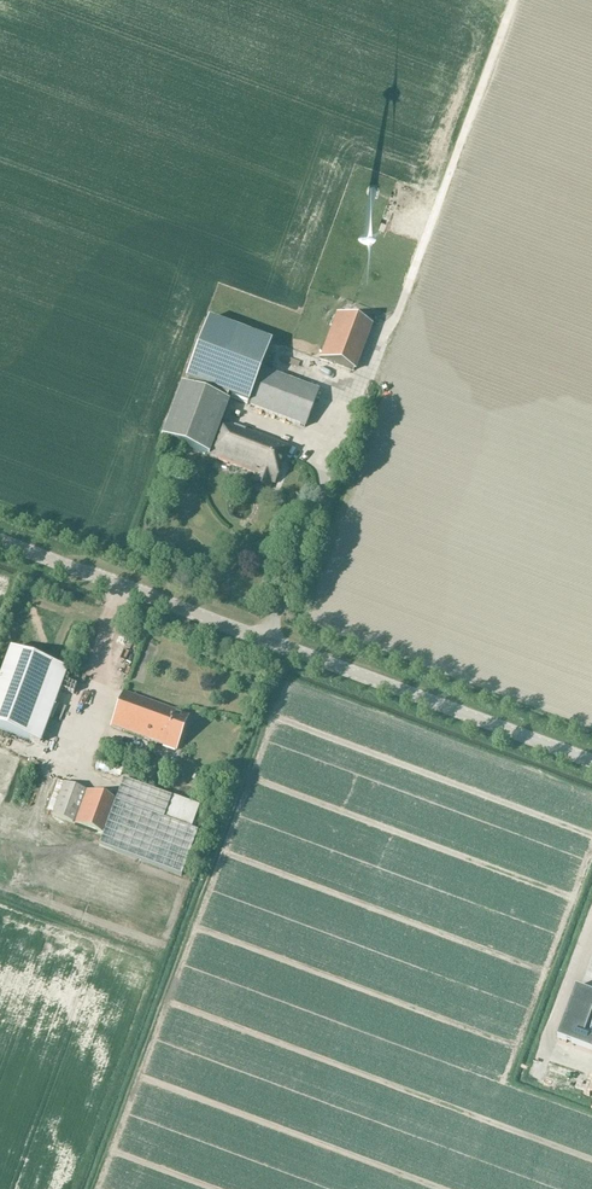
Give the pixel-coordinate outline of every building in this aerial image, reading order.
[(371,195),(372,195),(373,195),(374,195),(375,195),(375,194),(376,194),(376,193),(377,192),(377,191),(377,190),(376,190),(376,189),(375,188),(374,188),(374,187),(373,187),(372,187),(371,187),(371,188),(370,188),(369,189),(369,190),(369,191),(368,191),(369,192),(369,193),(369,194),(370,194),(370,195),(371,195)] [(373,326),(362,323),(337,314),(320,358),(356,371),(373,326)] [(249,407),(263,370),(272,346),(207,322),(186,380),(186,381),(184,387),(227,403),(228,399),(249,407)] [(249,407),(305,428),(320,391),(263,370),(249,407)] [(329,370),(325,382),(345,389),(349,377),(329,370)] [(220,423),(227,403),(184,387),(164,440),(207,456),(208,456),(212,457),(212,458),(261,476),(257,485),(270,490),(273,483),(276,484),(289,448),(224,423),(224,424),(220,423)] [(173,479),(168,492),(178,496),(183,483),(173,479)] [(28,740),(55,668),(9,651),(0,677),(0,730),(28,740)] [(111,727),(176,751),(189,716),(124,692),(111,727)] [(97,760),(95,768),(120,777),(122,770),(97,760)] [(64,783),(51,816),(74,824),(73,826),(102,836),(99,846),(181,876),(197,832),(194,831),(197,823),(193,821),(199,807),(170,796),(170,797),(123,780),(115,801),(64,783)] [(557,1038),(591,1051),(591,1037),(585,1035),(591,1016),(591,993),(576,987),(557,1038)]
